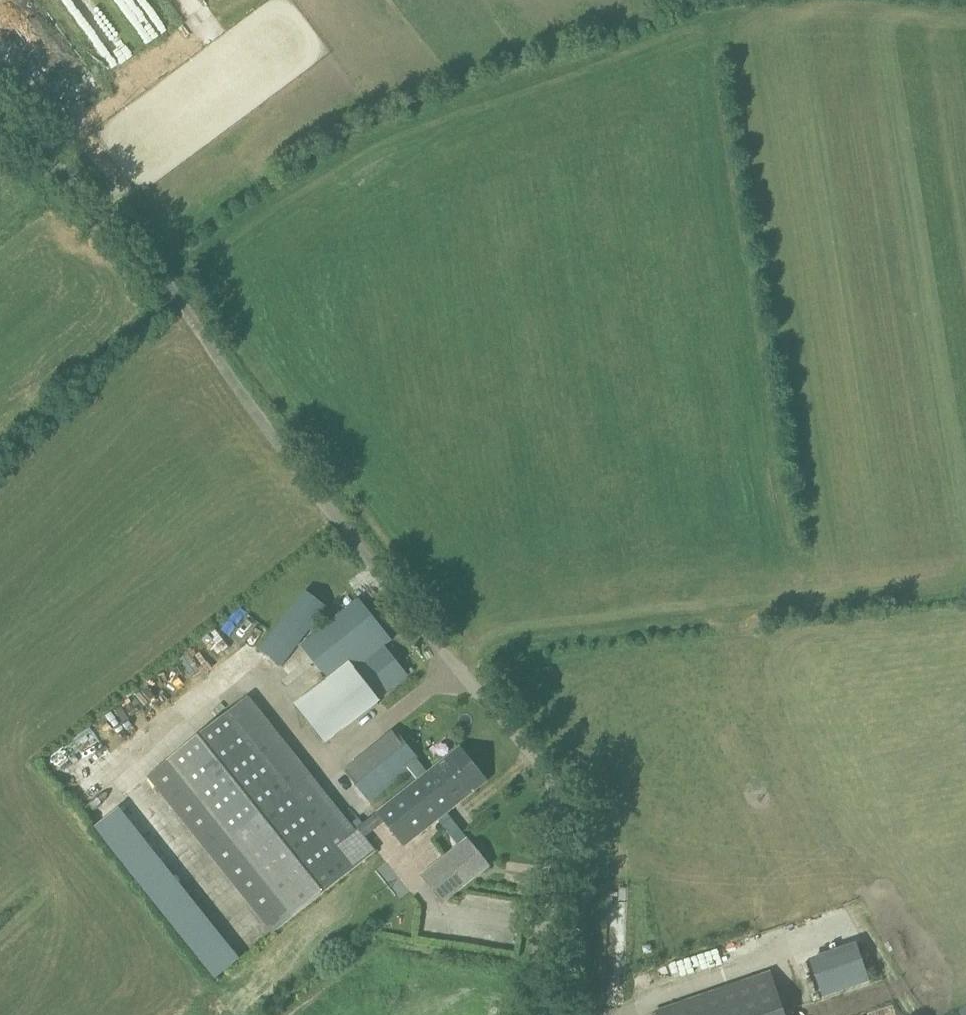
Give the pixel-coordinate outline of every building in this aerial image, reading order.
[(28,13),(92,96),(188,22),(171,0),(45,0),(28,13)] [(281,666),(326,607),(305,592),(261,650),(281,666)] [(325,682),(295,708),(323,744),(408,676),(385,648),(390,643),(356,601),(300,646),(327,680),(325,682)] [(200,676),(214,674),(212,657),(197,659),(200,676)] [(298,702),(311,687),(293,673),(281,688),(298,702)] [(275,931),(348,874),(377,851),(369,841),(368,842),(359,830),(355,833),(247,698),(150,775),(275,931)] [(146,723),(154,719),(147,704),(139,708),(146,723)] [(418,760),(396,731),(345,772),(368,800),(418,760)] [(459,747),(458,748),(377,812),(405,847),(487,782),(459,747)] [(488,868),(465,839),(444,856),(450,863),(428,881),(445,902),(488,868)] [(138,884),(147,902),(160,895),(151,877),(138,884)] [(157,912),(170,928),(183,917),(170,901),(157,912)] [(193,927),(179,938),(206,971),(220,960),(193,927)] [(229,969),(211,982),(217,989),(235,976),(229,969)] [(771,973),(660,1011),(661,1014),(786,1014),(771,973)]
